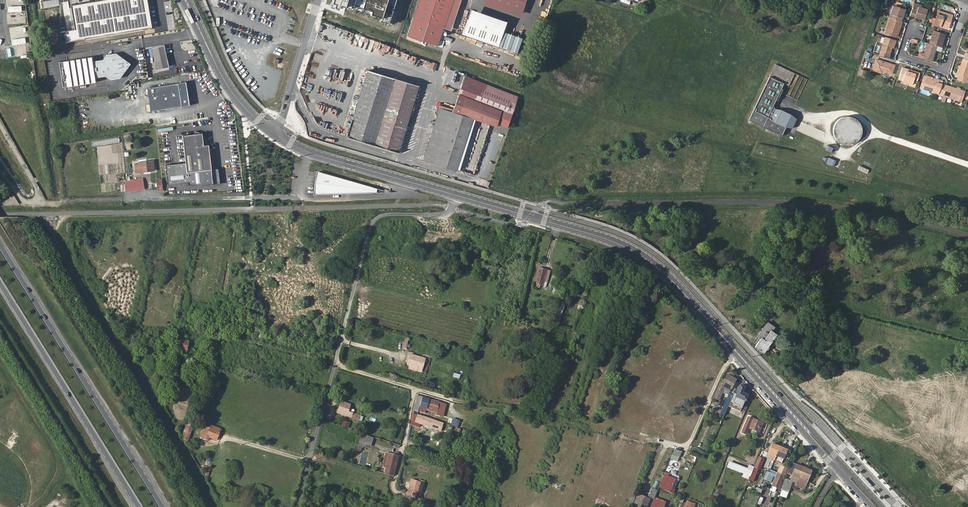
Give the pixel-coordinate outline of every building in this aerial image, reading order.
[(73,5),(79,39),(151,27),(146,0),(104,0),(73,5)] [(330,7),(338,9),(339,6),(381,19),(380,23),(389,26),(397,0),(332,0),(330,7)] [(444,29),(454,0),(417,0),(411,18),(444,29)] [(444,29),(450,31),(461,0),(454,0),(444,29)] [(484,4),(523,16),(527,0),(485,0),(484,4)] [(926,9),(912,4),(909,14),(923,19),(926,9)] [(905,8),(893,5),(889,17),(901,20),(905,8)] [(946,26),(949,16),(942,14),(943,11),(937,9),(933,22),(946,26)] [(901,20),(889,17),(884,32),(895,36),(897,29),(898,30),(901,20)] [(497,29),(468,19),(463,34),(492,44),(497,29)] [(934,31),(930,43),(936,45),(938,46),(940,39),(942,40),(944,34),(934,31)] [(895,39),(886,36),(880,55),(887,57),(888,53),(891,54),(895,39)] [(916,55),(931,60),(936,45),(930,43),(925,41),(922,52),(918,51),(916,55)] [(164,44),(151,47),(156,71),(169,69),(170,71),(180,69),(178,58),(167,60),(164,44)] [(17,52),(17,59),(25,59),(24,51),(17,52)] [(95,62),(94,56),(59,62),(63,90),(99,84),(98,77),(107,76),(113,80),(121,67),(121,64),(108,55),(104,61),(95,62)] [(873,70),(881,72),(882,71),(891,74),(894,65),(876,59),(873,70)] [(966,82),(967,76),(967,60),(963,59),(956,78),(966,82)] [(432,61),(429,69),(435,71),(438,64),(432,61)] [(898,79),(901,80),(902,81),(911,84),(912,79),(916,81),(919,73),(915,71),(915,72),(911,71),(910,72),(908,71),(908,69),(901,67),(898,79)] [(368,71),(347,137),(407,156),(428,89),(368,71)] [(785,95),(797,100),(807,79),(794,73),(785,95)] [(939,94),(942,95),(942,94),(945,83),(942,83),(943,80),(938,78),(938,80),(932,78),(932,77),(926,76),(922,88),(939,93),(939,94)] [(491,125),(497,127),(497,126),(498,124),(508,127),(518,97),(466,77),(452,112),(441,108),(425,160),(474,176),(491,125)] [(785,84),(770,78),(751,119),(765,126),(784,135),(788,127),(769,118),(779,97),(785,84)] [(945,83),(942,94),(960,100),(964,89),(945,83)] [(187,85),(148,92),(152,115),(191,109),(187,85)] [(835,139),(838,142),(842,144),(847,145),(852,144),(856,141),(859,138),(861,133),(861,129),(860,124),(857,120),(853,118),(848,116),(844,116),(839,118),(836,121),(833,125),(832,130),(833,134),(835,139)] [(213,173),(210,148),(209,148),(204,138),(204,137),(202,137),(196,135),(196,137),(184,139),(186,159),(187,164),(168,166),(170,190),(189,188),(190,190),(209,188),(209,189),(220,187),(218,172),(213,173)] [(96,146),(100,184),(115,182),(114,174),(123,173),(122,163),(113,164),(112,158),(113,158),(112,144),(120,144),(119,138),(92,141),(93,146),(96,146)] [(140,172),(155,170),(153,162),(135,164),(137,172),(140,172)] [(859,165),(857,169),(867,174),(868,170),(859,165)] [(317,176),(314,194),(375,192),(376,188),(318,170),(317,176)] [(126,181),(127,192),(144,189),(143,180),(126,181)] [(103,183),(104,192),(114,192),(114,183),(103,183)] [(548,271),(539,269),(535,285),(543,287),(543,285),(547,272),(548,271)] [(765,340),(771,331),(766,328),(760,337),(762,338),(765,340)] [(762,338),(756,348),(765,353),(778,335),(771,331),(765,340),(762,338)] [(925,336),(923,342),(944,349),(946,343),(925,336)] [(190,342),(180,339),(178,350),(188,351),(190,342)] [(410,365),(409,369),(422,372),(426,359),(410,354),(407,365),(410,365)] [(857,382),(859,376),(851,374),(849,380),(857,382)] [(719,401),(720,401),(725,391),(729,392),(732,390),(736,380),(727,376),(723,384),(721,383),(714,399),(719,401)] [(733,396),(728,407),(740,411),(744,402),(745,403),(748,396),(747,395),(742,393),(743,392),(744,387),(740,385),(735,397),(733,396)] [(724,416),(726,413),(728,407),(733,396),(729,394),(720,415),(724,416)] [(445,412),(447,404),(425,398),(418,396),(415,411),(426,414),(427,409),(437,412),(436,416),(441,417),(442,411),(445,412)] [(360,420),(361,416),(350,411),(352,403),(343,400),(339,412),(360,420)] [(171,416),(183,421),(187,413),(182,411),(182,410),(179,409),(178,412),(174,410),(171,416)] [(429,427),(431,419),(414,414),(412,422),(415,422),(414,426),(419,427),(420,424),(429,427)] [(746,435),(749,429),(759,433),(764,423),(748,417),(741,433),(746,435)] [(967,438),(967,429),(956,425),(953,432),(967,438)] [(218,439),(222,430),(212,426),(211,430),(205,428),(201,438),(207,440),(209,436),(218,439)] [(769,459),(774,461),(776,457),(779,447),(773,445),(769,454),(771,455),(769,459)] [(779,447),(776,457),(784,460),(787,451),(779,447)] [(670,460),(678,462),(680,451),(673,449),(670,460)] [(395,476),(399,456),(395,455),(390,475),(395,476)] [(755,468),(758,470),(760,470),(764,460),(759,458),(755,468)] [(727,468),(750,477),(754,467),(749,466),(747,469),(730,462),(727,468)] [(807,482),(812,471),(792,464),(788,475),(800,479),(799,481),(805,483),(806,482),(807,482)] [(778,473),(773,487),(779,490),(785,473),(786,469),(781,467),(779,473),(778,473)] [(755,468),(747,488),(750,489),(751,488),(758,470),(755,468)] [(668,477),(663,487),(670,490),(675,480),(668,477)] [(952,482),(959,491),(964,486),(958,478),(952,482)] [(425,484),(413,480),(407,495),(419,499),(425,484)] [(433,493),(434,489),(429,487),(425,486),(420,499),(430,502),(434,494),(433,493)] [(658,491),(653,488),(649,498),(654,500),(658,491)] [(770,493),(765,492),(761,506),(766,506),(770,493)] [(646,499),(641,497),(639,496),(634,506),(646,506),(647,504),(644,503),(646,499)]
